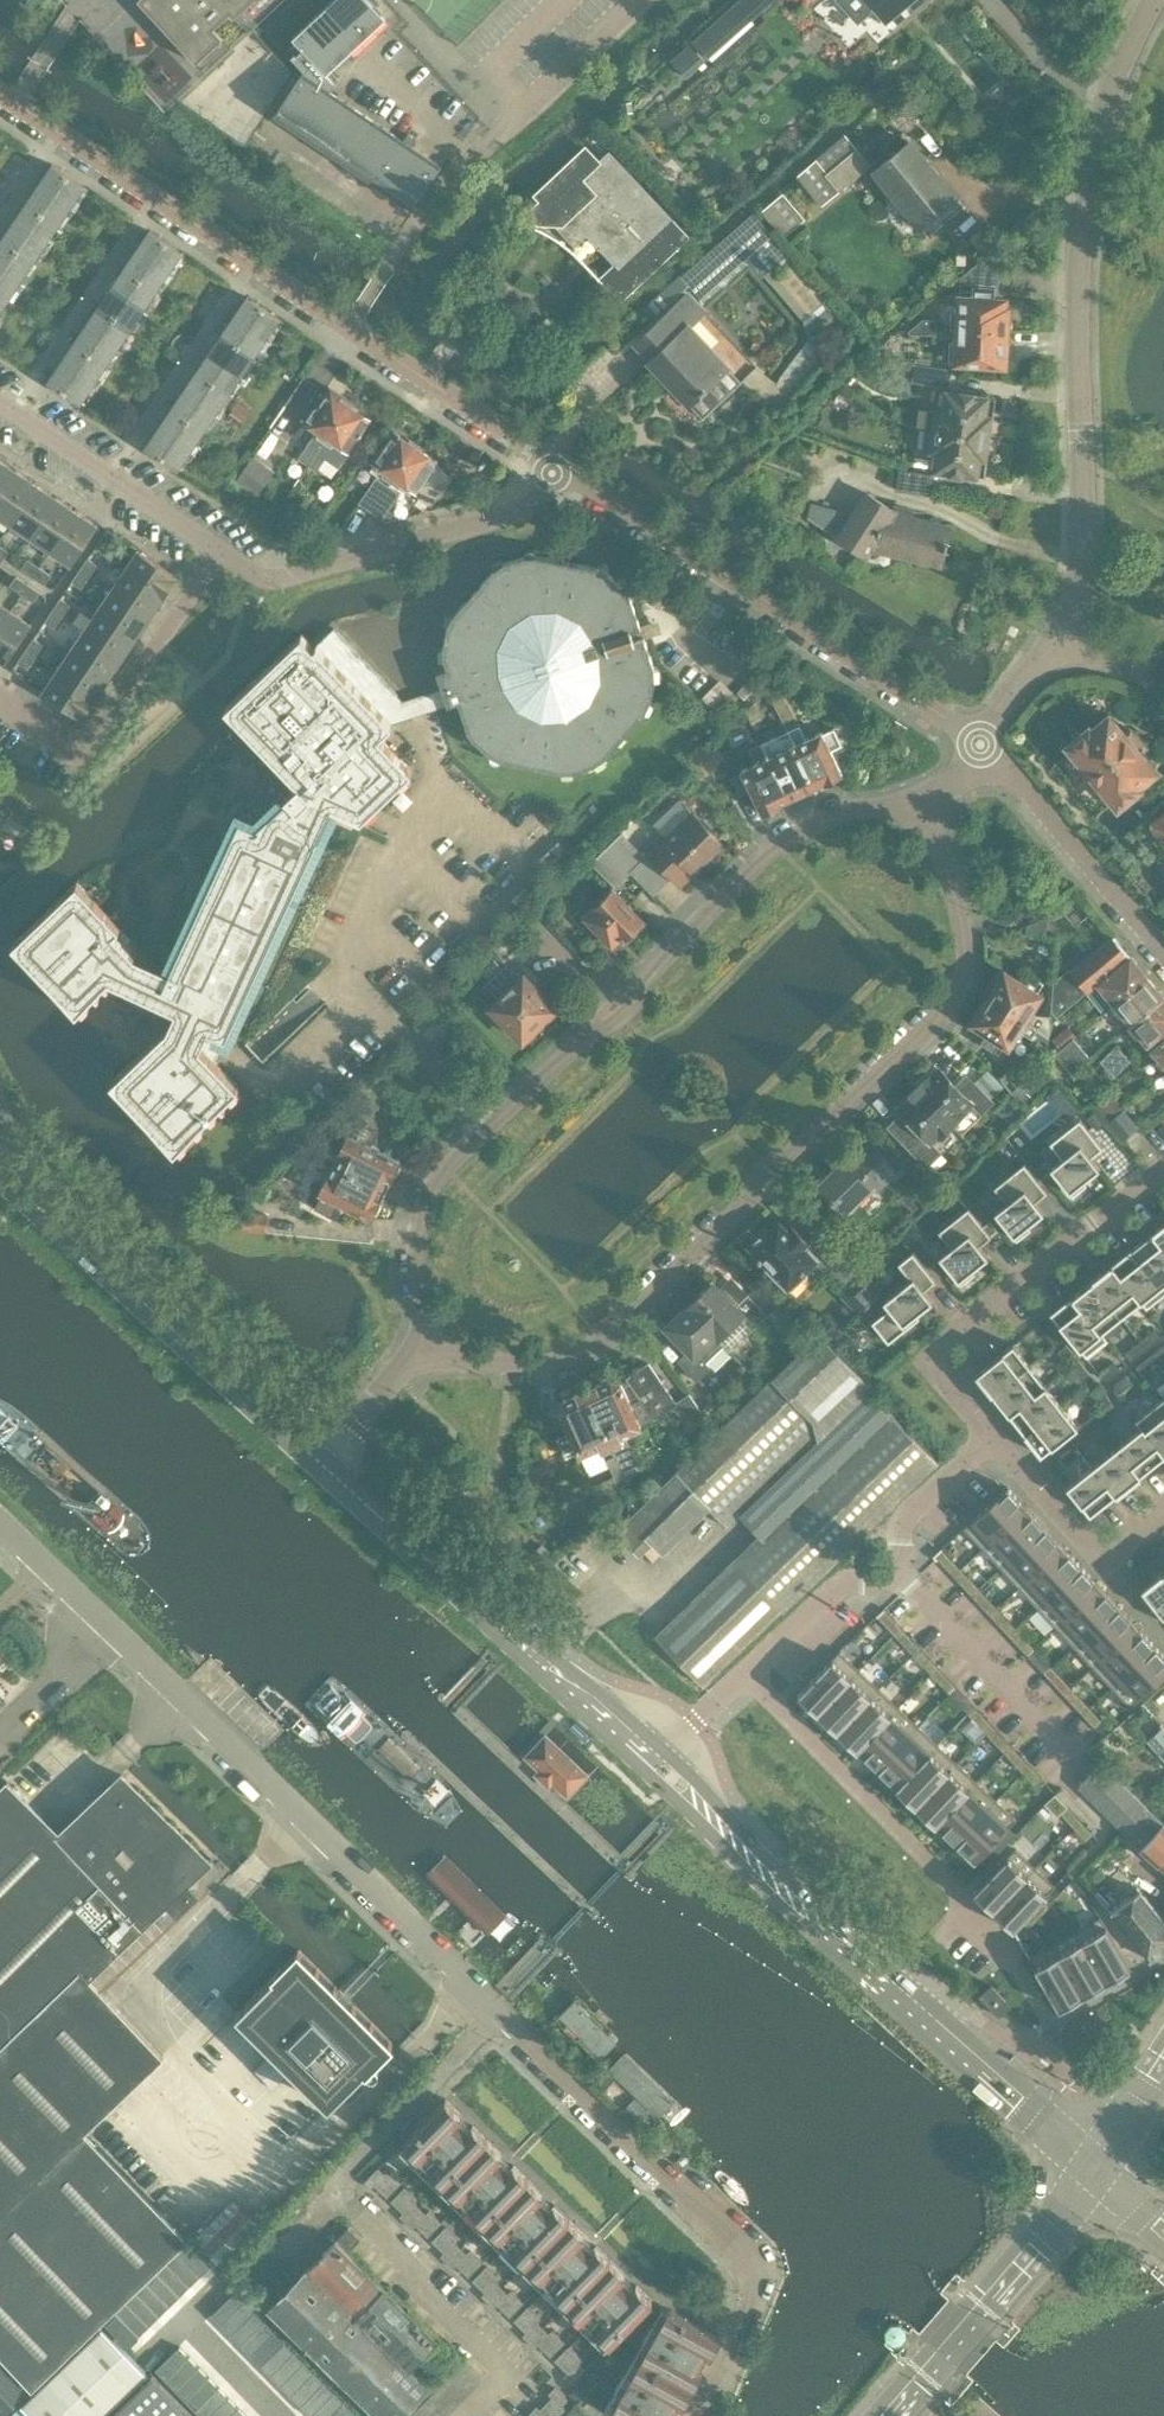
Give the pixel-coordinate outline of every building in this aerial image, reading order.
[(196,63),(223,38),(223,37),(215,28),(230,14),(234,18),(253,0),(138,0),(196,63)] [(329,71),(388,18),(371,0),(333,0),(293,38),(297,42),(287,51),(305,71),(303,74),(303,73),(275,115),(277,116),(278,115),(412,204),(411,206),(412,207),(440,166),(411,146),(416,138),(408,133),(403,141),(329,91),(337,80),(329,71)] [(859,21),(873,8),(886,22),(911,0),(840,0),(859,21)] [(850,140),(800,181),(822,206),(857,177),(863,183),(862,183),(863,184),(875,174),(869,167),(871,165),(850,140)] [(875,174),(863,184),(881,206),(895,195),(928,235),(963,206),(954,195),(953,195),(912,144),(911,141),(910,142),(875,171),(877,172),(875,174)] [(531,212),(531,213),(531,214),(532,214),(532,215),(532,216),(538,222),(549,223),(560,213),(566,219),(557,227),(575,246),(580,241),(595,257),(605,247),(618,260),(598,279),(620,303),(622,301),(619,298),(684,237),(607,154),(599,162),(586,148),(537,195),(542,200),(532,210),(532,211),(531,212)] [(41,175),(36,183),(71,206),(83,187),(51,165),(43,176),(41,175)] [(32,192),(25,203),(58,225),(71,206),(36,183),(30,191),(32,192)] [(804,222),(782,194),(760,212),(782,239),(804,222)] [(16,211),(11,220),(46,244),(58,225),(25,203),(18,213),(16,211)] [(7,229),(0,240),(33,262),(46,244),(11,220),(5,228),(7,229)] [(139,241),(133,249),(168,271),(181,252),(148,230),(140,242),(139,241)] [(20,281),(33,262),(0,240),(0,267),(20,281)] [(130,258),(122,269),(155,290),(168,271),(133,249),(128,257),(130,258)] [(8,299),(20,281),(0,267),(0,294),(8,299)] [(114,278),(109,286),(142,309),(155,290),(122,269),(116,279),(114,278)] [(105,295),(98,306),(130,328),(142,309),(109,286),(103,294),(105,295)] [(958,328),(958,329),(1011,332),(1012,310),(1005,309),(1006,300),(992,299),(993,292),(959,290),(959,295),(948,295),(947,304),(947,309),(959,309),(959,310),(956,310),(955,328),(958,328)] [(8,299),(0,294),(0,312),(8,299)] [(656,324),(636,343),(651,359),(649,362),(674,389),(688,404),(727,367),(688,326),(704,312),(687,294),(656,324)] [(236,306),(231,314),(266,338),(279,318),(246,296),(239,307),(236,306)] [(89,316),(83,323),(118,346),(130,328),(98,306),(90,317),(89,316)] [(228,323),(220,334),(253,356),(266,338),(231,314),(225,322),(228,323)] [(926,322),(923,322),(911,333),(911,334),(925,334),(926,322)] [(935,335),(935,322),(926,322),(925,334),(935,335)] [(80,333),(72,343),(105,365),(118,346),(83,323),(78,332),(80,333)] [(1011,332),(958,329),(957,344),(954,343),(953,360),(956,360),(956,362),(1009,365),(1011,332)] [(534,331),(527,338),(537,349),(544,342),(534,331)] [(211,343),(206,351),(241,375),(253,356),(220,334),(213,345),(211,343)] [(64,353),(59,361),(93,384),(105,365),(72,343),(66,354),(64,353)] [(202,361),(195,371),(228,393),(241,375),(206,351),(200,359),(202,361)] [(93,384),(59,361),(53,369),(55,370),(47,381),(80,403),(93,384)] [(913,383),(945,387),(947,369),(915,365),(913,383)] [(186,381),(181,389),(216,412),(228,393),(195,371),(188,382),(186,381)] [(177,398),(170,409),(203,431),(216,412),(181,389),(175,396),(177,398)] [(318,432),(299,460),(309,467),(352,403),(331,389),(320,405),(319,404),(306,424),(318,432)] [(928,409),(926,429),(987,438),(990,417),(984,416),(986,398),(972,396),(972,393),(961,392),(961,394),(946,393),(944,411),(928,409)] [(360,409),(352,403),(309,467),(318,473),(326,461),(339,470),(363,434),(362,433),(370,421),(358,413),(360,409)] [(161,418),(155,426),(191,449),(203,431),(170,409),(163,419),(161,418)] [(191,449),(155,426),(150,434),(152,435),(145,446),(178,469),(191,449)] [(987,438),(926,429),(923,449),(939,451),(936,469),(951,471),(950,473),(962,475),(962,473),(976,475),(979,456),(985,457),(987,438)] [(372,464),(394,479),(415,447),(395,433),(386,445),(385,444),(372,464)] [(415,447),(394,479),(432,504),(450,477),(433,465),(436,461),(415,447)] [(253,459),(237,482),(259,496),(275,473),(253,459)] [(0,460),(0,496),(17,471),(0,460)] [(898,487),(930,492),(932,475),(901,470),(898,487)] [(37,485),(17,471),(0,496),(0,518),(10,525),(37,485)] [(377,479),(360,504),(371,512),(389,487),(377,479)] [(57,498),(37,485),(10,525),(30,538),(57,498)] [(371,512),(383,520),(400,495),(389,487),(371,512)] [(855,514),(839,539),(840,539),(843,535),(867,550),(865,555),(866,556),(875,541),(899,546),(898,553),(942,563),(950,528),(896,515),(892,513),(894,510),(868,493),(855,514)] [(77,512),(57,498),(30,538),(50,552),(77,512)] [(98,526),(77,512),(50,552),(71,566),(98,526)] [(116,537),(106,531),(98,543),(108,549),(116,537)] [(178,577),(138,550),(124,571),(164,598),(178,577)] [(447,669),(436,672),(441,688),(448,706),(458,702),(467,730),(469,736),(474,740),(490,755),(495,759),(501,760),(561,772),(568,774),(573,772),(594,765),(600,763),(604,758),(645,712),(649,708),(650,701),(655,680),(656,674),(654,668),(644,638),(656,634),(654,629),(652,623),(640,627),(630,597),(628,592),(623,588),(607,573),(603,569),(597,568),(581,565),(530,554),(498,565),(463,604),(449,620),(442,654),(447,669)] [(97,566),(87,559),(79,571),(89,577),(97,566)] [(39,568),(27,560),(20,570),(32,578),(39,568)] [(51,576),(39,568),(32,578),(44,586),(51,576)] [(89,577),(79,571),(71,582),(81,589),(89,577)] [(164,598),(124,571),(111,592),(150,618),(164,598)] [(28,585),(16,577),(9,587),(21,595),(28,585)] [(40,593),(28,585),(21,595),(33,603),(40,593)] [(261,595),(248,589),(244,599),(256,605),(261,595)] [(150,618),(111,592),(97,612),(137,638),(150,618)] [(70,605),(60,599),(52,611),(62,617),(70,605)] [(0,604),(0,626),(10,611),(0,604)] [(10,611),(0,626),(0,662),(4,665),(31,625),(10,611)] [(62,617),(52,611),(44,623),(54,629),(62,617)] [(137,638),(97,612),(83,632),(123,658),(137,638)] [(77,882),(13,944),(41,973),(77,1010),(129,1064),(111,1082),(147,1120),(175,1149),(202,1123),(239,1087),(242,1084),(263,1063),(264,1062),(263,1061),(246,1044),(308,986),(307,985),(269,945),(319,837),(318,837),(332,806),(361,820),(412,771),(380,737),(384,733),(393,724),(429,712),(448,706),(441,688),(403,701),(398,695),(334,629),(314,648),(301,635),(225,708),(229,713),(231,715),(298,785),(294,788),(284,797),(285,799),(256,826),(240,819),(170,970),(135,954),(114,932),(120,927),(77,882)] [(123,658),(83,632),(70,652),(110,679),(123,658)] [(43,646),(33,639),(25,651),(35,658),(43,646)] [(35,658),(25,651),(17,663),(27,670),(35,658)] [(110,679),(70,652),(56,672),(96,699),(110,679)] [(96,699),(56,672),(42,693),(82,720),(96,699)] [(737,693),(722,679),(711,691),(702,701),(717,714),(726,705),(737,693)] [(775,704),(789,732),(815,787),(824,783),(825,784),(843,775),(831,751),(842,746),(834,729),(823,735),(822,732),(807,740),(800,726),(786,698),(775,704)] [(1070,745),(1069,746),(1072,749),(1084,764),(1084,770),(1084,776),(1091,784),(1095,786),(1099,786),(1102,786),(1115,802),(1117,805),(1118,804),(1119,805),(1120,804),(1120,805),(1136,792),(1135,791),(1136,791),(1136,790),(1137,788),(1152,775),(1150,773),(1153,771),(1141,757),(1143,755),(1122,730),(1121,732),(1108,716),(1091,731),(1089,729),(1088,730),(1087,729),(1086,730),(1085,730),(1083,731),(1078,731),(1072,736),(1071,741),(1072,741),(1071,741),(1070,742),(1071,743),(1069,744),(1070,745)] [(789,732),(762,745),(789,800),(800,795),(804,797),(813,793),(813,788),(815,787),(789,732)] [(789,800),(762,745),(750,750),(757,764),(742,771),(743,774),(732,779),(740,796),(751,791),(762,814),(780,805),(789,800)] [(660,837),(646,850),(678,883),(695,866),(699,869),(719,849),(716,846),(720,842),(692,814),(679,800),(662,817),(675,830),(665,840),(661,836),(660,837)] [(1148,821),(1163,843),(1163,810),(1148,821)] [(621,834),(607,848),(630,873),(645,858),(621,834)] [(630,873),(607,848),(592,862),(616,887),(630,873)] [(593,907),(595,909),(585,917),(612,945),(621,936),(625,940),(644,923),(612,890),(593,907)] [(1027,925),(1025,934),(1046,937),(1050,916),(1027,925)] [(1088,992),(1096,985),(1129,957),(1114,938),(1072,972),(1067,972),(1061,977),(1060,983),(1059,983),(1059,984),(1055,983),(1055,981),(1053,981),(1051,1012),(1056,1018),(1088,992)] [(1096,985),(1113,1005),(1146,977),(1129,957),(1096,985)] [(481,972),(490,981),(486,985),(500,999),(491,1008),(522,1041),(538,1025),(542,1029),(558,1012),(524,976),(520,980),(506,966),(503,969),(494,960),(481,972)] [(994,988),(988,998),(1025,1023),(1024,1023),(1037,1031),(1049,1039),(1051,1018),(1037,1016),(1031,1012),(1042,996),(1037,993),(1043,984),(1025,972),(1019,981),(1002,970),(992,987),(994,988)] [(1113,1005),(1130,1026),(1163,998),(1146,977),(1113,1005)] [(1025,1023),(988,998),(982,1008),(979,1006),(969,1023),(987,1034),(981,1044),(998,1055),(1004,1046),(1008,1048),(1019,1031),(1031,1039),(1037,1031),(1024,1023),(1025,1023)] [(1130,1026),(1148,1046),(1163,1033),(1163,999),(1163,998),(1130,1026)] [(1037,1031),(1031,1039),(1048,1050),(1049,1039),(1037,1031)] [(1088,1057),(1073,1039),(1054,1055),(1070,1073),(1088,1057)] [(1163,1066),(1163,1040),(1152,1051),(1163,1066)] [(1132,1060),(1118,1044),(1101,1062),(1115,1076),(1132,1060)] [(928,1076),(916,1088),(952,1125),(972,1106),(981,1115),(993,1103),(972,1080),(960,1091),(938,1069),(929,1078),(928,1076)] [(1030,1090),(1012,1069),(1000,1079),(1018,1102),(1030,1090)] [(349,1091),(368,1111),(387,1093),(368,1074),(349,1091)] [(952,1125),(916,1088),(904,1099),(906,1101),(897,1110),(919,1132),(905,1146),(927,1168),(942,1154),(933,1144),(952,1125)] [(1139,1129),(1123,1111),(1109,1123),(1124,1141),(1139,1129)] [(1063,1158),(1051,1168),(1073,1196),(1087,1184),(1085,1181),(1100,1169),(1091,1157),(1103,1148),(1080,1119),(1051,1143),(1063,1158)] [(327,1148),(322,1158),(387,1189),(393,1177),(397,1176),(402,1167),(400,1163),(402,1159),(372,1145),(379,1132),(360,1123),(353,1136),(349,1135),(340,1154),(327,1148)] [(818,1186),(846,1213),(882,1178),(885,1182),(897,1170),(871,1144),(859,1156),(862,1158),(855,1165),(847,1157),(818,1186)] [(387,1189),(322,1158),(317,1168),(330,1174),(320,1194),(325,1196),(318,1209),(337,1218),(343,1205),(373,1219),(375,1216),(378,1216),(383,1206),(381,1203),(387,1189)] [(1025,1163),(995,1187),(1007,1203),(996,1212),(1017,1240),(1032,1228),(1029,1225),(1044,1213),(1047,1217),(1062,1205),(1051,1190),(1048,1192),(1025,1163)] [(969,1208),(939,1231),(952,1247),(940,1256),(962,1284),(976,1272),(973,1269),(989,1257),(992,1261),(1007,1249),(995,1234),(999,1230),(991,1220),(984,1226),(969,1208)] [(789,1232),(780,1223),(770,1233),(766,1229),(750,1245),(771,1267),(770,1268),(788,1287),(805,1270),(814,1279),(827,1266),(808,1246),(811,1243),(795,1226),(789,1232)] [(1153,1234),(1163,1248),(1163,1225),(1153,1234)] [(1133,1250),(1163,1289),(1163,1248),(1153,1234),(1133,1250)] [(1113,1266),(1148,1310),(1163,1297),(1163,1289),(1133,1250),(1113,1266)] [(889,1308),(872,1321),(888,1342),(920,1317),(917,1314),(933,1301),(924,1290),(936,1281),(913,1252),(899,1263),(911,1279),(884,1301),(889,1308)] [(1113,1266),(1093,1282),(1122,1318),(1141,1303),(1147,1310),(1148,1310),(1113,1266)] [(868,1274),(845,1296),(864,1317),(888,1294),(868,1274)] [(767,1315),(748,1295),(736,1306),(719,1289),(712,1282),(686,1307),(719,1341),(724,1346),(730,1352),(752,1330),(767,1315)] [(1093,1282),(1073,1298),(1107,1341),(1108,1341),(1102,1334),(1122,1318),(1093,1282)] [(1073,1298),(1052,1314),(1087,1358),(1107,1341),(1073,1298)] [(719,1341),(686,1307),(664,1328),(687,1352),(677,1361),(697,1382),(710,1369),(705,1364),(724,1346),(719,1341)] [(1063,1340),(1053,1327),(1044,1333),(1055,1346),(1063,1340)] [(1153,1332),(1141,1342),(1147,1350),(1160,1340),(1153,1332)] [(872,1388),(831,1344),(821,1333),(775,1376),(657,1489),(614,1531),(631,1549),(638,1556),(652,1543),(662,1554),(692,1524),(708,1509),(727,1527),(740,1514),(824,1434),(869,1391),(872,1388)] [(1147,1350),(1141,1342),(1139,1343),(1128,1352),(1134,1361),(1147,1350)] [(977,1374),(994,1395),(1030,1366),(1013,1345),(977,1374)] [(1151,1356),(1158,1364),(1163,1359),(1163,1346),(1151,1356)] [(1079,1360),(1069,1347),(1060,1354),(1071,1367),(1079,1360)] [(1158,1364),(1151,1356),(1139,1366),(1145,1374),(1158,1364)] [(1089,1373),(1079,1360),(1071,1367),(1081,1379),(1089,1373)] [(586,1390),(612,1447),(623,1442),(620,1437),(640,1427),(639,1423),(653,1417),(654,1418),(672,1405),(689,1429),(705,1418),(689,1394),(675,1403),(648,1363),(626,1378),(629,1383),(623,1387),(620,1382),(610,1379),(586,1390)] [(1119,1373),(1112,1365),(1099,1375),(1102,1380),(1110,1380),(1119,1373)] [(994,1395),(1010,1415),(1046,1386),(1030,1366),(994,1395)] [(1114,1391),(1118,1396),(1131,1385),(1124,1377),(1115,1385),(1114,1391)] [(1010,1415),(1026,1435),(1062,1406),(1046,1386),(1010,1415)] [(590,1488),(598,1503),(618,1490),(617,1488),(628,1484),(626,1480),(612,1447),(586,1390),(562,1401),(558,1411),(568,1433),(557,1438),(565,1457),(577,1452),(578,1456),(598,1446),(601,1452),(609,1448),(613,1458),(606,1461),(613,1477),(590,1488)] [(1109,1403),(1099,1390),(1091,1397),(1101,1410),(1109,1403)] [(1116,1411),(1109,1403),(1101,1410),(1095,1415),(1101,1423),(1116,1411)] [(1156,1404),(1136,1420),(1142,1427),(1163,1455),(1163,1414),(1156,1404)] [(1026,1435),(1042,1456),(1079,1427),(1062,1406),(1026,1435)] [(677,1616),(656,1637),(703,1686),(783,1609),(785,1611),(939,1463),(889,1412),(760,1536),(735,1560),(677,1616)] [(1101,1423),(1095,1415),(1080,1426),(1087,1434),(1101,1423)] [(1140,1476),(1163,1458),(1163,1455),(1142,1427),(1117,1447),(1140,1476)] [(623,1442),(612,1447),(626,1480),(638,1469),(625,1441),(623,1442)] [(1076,1450),(1070,1442),(1057,1452),(1063,1460),(1076,1450)] [(1117,1447),(1092,1467),(1116,1496),(1140,1476),(1117,1447)] [(1067,1487),(1090,1516),(1116,1496),(1092,1467),(1067,1487)] [(971,1521),(964,1528),(982,1548),(990,1541),(1027,1507),(1008,1487),(971,1521)] [(990,1541),(982,1548),(1001,1568),(1008,1561),(1045,1527),(1027,1507),(990,1541)] [(1008,1561),(1001,1568),(1019,1588),(1027,1581),(1064,1547),(1045,1527),(1008,1561)] [(1027,1581),(1019,1588),(1038,1608),(1046,1601),(1083,1567),(1064,1547),(1027,1581)] [(943,1550),(936,1557),(948,1570),(955,1563),(943,1550)] [(1046,1601),(1038,1608),(1056,1628),(1064,1621),(1100,1586),(1083,1567),(1046,1601)] [(1143,1590),(1163,1617),(1163,1574),(1143,1590)] [(966,1576),(959,1582),(972,1595),(979,1589),(966,1576)] [(1064,1621),(1056,1628),(1074,1647),(1082,1640),(1119,1606),(1100,1586),(1064,1621)] [(979,1589),(972,1595),(984,1609),(991,1602),(979,1589)] [(1082,1640),(1074,1647),(1093,1667),(1100,1660),(1137,1626),(1119,1606),(1082,1640)] [(885,1611),(878,1617),(891,1631),(898,1624),(885,1611)] [(1003,1615),(996,1622),(1008,1635),(1016,1628),(1003,1615)] [(1100,1660),(1093,1667),(1111,1687),(1118,1680),(1155,1646),(1137,1626),(1100,1660)] [(1016,1628),(1008,1635),(1021,1648),(1028,1642),(1016,1628)] [(907,1634),(900,1641),(912,1654),(920,1647),(907,1634)] [(1111,1687),(1130,1707),(1137,1700),(1163,1675),(1163,1655),(1155,1646),(1118,1680),(1111,1687)] [(920,1647),(912,1654),(925,1667),(932,1661),(920,1647)] [(831,1662),(799,1695),(819,1714),(851,1681),(859,1672),(840,1653),(831,1662)] [(1040,1655),(1033,1661),(1045,1675),(1052,1668),(1040,1655)] [(1052,1668),(1045,1675),(1058,1688),(1065,1681),(1052,1668)] [(851,1681),(819,1714),(837,1731),(869,1698),(877,1689),(859,1672),(851,1681)] [(944,1674),(937,1680),(949,1694),(956,1687),(944,1674)] [(956,1687),(949,1694),(962,1707),(969,1700),(956,1687)] [(869,1698),(837,1731),(855,1748),(887,1715),(895,1706),(877,1689),(869,1698)] [(1077,1694),(1070,1701),(1082,1714),(1089,1708),(1077,1694)] [(887,1715),(855,1748),(874,1767),(906,1733),(914,1725),(895,1706),(887,1715)] [(1089,1708),(1082,1714),(1094,1727),(1102,1721),(1089,1708)] [(981,1713),(974,1720),(986,1733),(993,1727),(981,1713)] [(906,1733),(874,1767),(894,1786),(926,1752),(934,1744),(914,1725),(906,1733)] [(993,1727),(986,1733),(998,1747),(1006,1740),(993,1727)] [(533,1777),(548,1791),(552,1787),(566,1801),(588,1776),(545,1736),(522,1759),(536,1773),(533,1777)] [(926,1752),(894,1786),(915,1805),(947,1772),(955,1763),(934,1744),(926,1752)] [(1018,1753),(1011,1760),(1023,1773),(1030,1766),(1018,1753)] [(947,1772),(915,1805),(935,1824),(966,1790),(974,1782),(955,1763),(947,1772)] [(1112,1773),(1103,1763),(1079,1787),(1120,1828),(1141,1848),(1163,1870),(1163,1825),(1112,1773)] [(1030,1766),(1023,1773),(1035,1786),(1042,1780),(1030,1766)] [(32,2389),(187,2240),(83,2131),(161,2056),(87,1978),(166,1903),(176,1913),(196,1894),(186,1884),(209,1862),(121,1774),(59,1832),(7,1781),(0,1788),(0,2355),(32,2389)] [(966,1790),(935,1824),(955,1843),(987,1809),(995,1801),(974,1782),(966,1790)] [(987,1809),(955,1843),(975,1862),(978,1858),(1007,1828),(1015,1820),(995,1801),(987,1809)] [(1068,1808),(1061,1814),(1073,1827),(1080,1821),(1068,1808)] [(1080,1821),(1073,1827),(1086,1841),(1093,1834),(1080,1821)] [(1007,1828),(978,1858),(985,1865),(1014,1834),(1007,1828)] [(1007,1857),(973,1892),(994,1911),(1027,1876),(1035,1868),(1015,1849),(1007,1857)] [(426,1876),(488,1937),(508,1918),(445,1857),(426,1876)] [(1027,1876),(994,1911),(1014,1930),(1022,1922),(1031,1912),(1041,1901),(1047,1895),(1055,1887),(1035,1868),(1027,1876)] [(1065,1888),(1055,1898),(1062,1905),(1072,1895),(1065,1888)] [(1111,1912),(1151,1961),(1163,1953),(1163,1920),(1140,1892),(1111,1912)] [(1041,1901),(1031,1912),(1039,1919),(1049,1908),(1041,1901)] [(1031,1912),(1022,1922),(1029,1929),(1039,1919),(1031,1912)] [(1100,1917),(1077,1930),(1083,1942),(1107,1983),(1131,1969),(1107,1928),(1100,1917)] [(1077,1930),(1053,1944),(1060,1955),(1083,1996),(1107,1983),(1083,1942),(1077,1930)] [(1053,1944),(1029,1957),(1036,1969),(1059,2010),(1083,1996),(1060,1955),(1053,1944)] [(236,2013),(329,2106),(390,2045),(391,2046),(393,2044),(344,1995),(298,1949),(236,2013)] [(980,1996),(998,2016),(1010,2007),(991,1986),(980,1996)] [(578,1997),(555,2020),(598,2063),(621,2040),(578,1997)] [(686,2112),(625,2053),(607,2071),(669,2130),(686,2112)] [(405,2142),(446,2183),(488,2140),(446,2099),(405,2142)] [(446,2183),(487,2222),(528,2179),(488,2140),(446,2183)] [(366,2182),(372,2188),(376,2185),(385,2175),(379,2169),(366,2182)] [(385,2175),(376,2185),(382,2191),(395,2178),(388,2172),(385,2175)] [(395,2178),(382,2191),(389,2197),(401,2184),(395,2178)] [(487,2222),(528,2262),(569,2219),(528,2179),(487,2222)] [(393,2201),(399,2207),(412,2193),(406,2187),(393,2201)] [(419,2199),(412,2193),(399,2207),(405,2213),(415,2202),(416,2203),(419,2199)] [(405,2213),(401,2216),(408,2222),(421,2208),(416,2203),(415,2202),(405,2213)] [(421,2208),(408,2222),(414,2228),(417,2225),(427,2214),(421,2208)] [(427,2214),(417,2225),(423,2231),(437,2217),(431,2211),(427,2214)] [(437,2217),(423,2231),(429,2237),(443,2223),(437,2217)] [(528,2262),(569,2302),(610,2260),(569,2219),(528,2262)] [(349,2227),(336,2240),(349,2252),(361,2239),(349,2227)] [(434,2241),(440,2247),(453,2233),(447,2227),(434,2241)] [(440,2247),(446,2253),(456,2242),(456,2243),(459,2239),(453,2233),(440,2247)] [(377,2415),(401,2415),(429,2387),(410,2368),(427,2350),(434,2357),(445,2347),(349,2252),(336,2240),(268,2310),(377,2415)] [(177,2253),(201,2276),(211,2266),(187,2242),(177,2253)] [(442,2256),(448,2262),(462,2248),(456,2243),(456,2242),(446,2253),(442,2256)] [(448,2262),(454,2268),(458,2264),(468,2254),(462,2248),(448,2262)] [(458,2264),(464,2271),(477,2257),(471,2251),(468,2254),(458,2264)] [(167,2263),(191,2286),(201,2276),(177,2253),(167,2263)] [(484,2263),(477,2257),(464,2271),(470,2277),(484,2263)] [(610,2260),(569,2302),(611,2342),(652,2300),(610,2260)] [(157,2273),(181,2296),(191,2286),(167,2263),(157,2273)] [(475,2281),(481,2287),(494,2273),(488,2267),(475,2281)] [(147,2283),(171,2306),(181,2296),(157,2273),(147,2283)] [(497,2282),(500,2279),(494,2273),(481,2287),(486,2292),(487,2293),(497,2282)] [(483,2296),(489,2302),(503,2288),(497,2282),(487,2293),(486,2292),(483,2296)] [(137,2293),(161,2316),(171,2306),(147,2283),(137,2293)] [(499,2305),(509,2294),(503,2288),(489,2302),(495,2308),(499,2305)] [(509,2294),(499,2305),(505,2310),(518,2297),(512,2291),(509,2294)] [(234,2292),(211,2315),(221,2325),(245,2302),(234,2292)] [(127,2303),(151,2327),(161,2316),(137,2293),(127,2303)] [(524,2302),(518,2297),(505,2310),(511,2317),(524,2302)] [(245,2302),(221,2325),(231,2335),(255,2312),(245,2302)] [(117,2313),(141,2337),(151,2327),(127,2303),(117,2313)] [(515,2321),(521,2327),(535,2313),(529,2307),(515,2321)] [(668,2309),(640,2359),(692,2389),(720,2338),(668,2309)] [(255,2312),(231,2335),(241,2345),(265,2322),(255,2312)] [(107,2324),(131,2347),(141,2337),(117,2313),(107,2324)] [(541,2319),(535,2313),(521,2327),(527,2332),(537,2322),(538,2322),(541,2319)] [(265,2322),(241,2345),(251,2356),(275,2333),(265,2322)] [(527,2332),(523,2336),(530,2342),(543,2328),(538,2322),(537,2322),(527,2332)] [(887,2330),(887,2338),(894,2343),(901,2342),(906,2337),(905,2328),(900,2324),(892,2324),(887,2330)] [(22,2405),(33,2415),(104,2415),(148,2374),(102,2328),(22,2405)] [(543,2328),(530,2342),(536,2348),(539,2344),(550,2334),(543,2328)] [(550,2334),(539,2344),(546,2351),(559,2337),(553,2330),(550,2334)] [(275,2333),(251,2356),(261,2366),(285,2343),(275,2333)] [(559,2337),(546,2351),(552,2357),(566,2343),(559,2337)] [(285,2343),(261,2366),(271,2376),(294,2353),(285,2343)] [(556,2360),(562,2367),(576,2353),(569,2346),(556,2360)] [(179,2347),(156,2369),(166,2380),(189,2357),(179,2347)] [(294,2353),(271,2376),(281,2386),(304,2363),(294,2353)] [(562,2367),(569,2373),(579,2362),(580,2363),(583,2360),(576,2353),(562,2367)] [(32,2389),(0,2355),(0,2415),(4,2415),(32,2389)] [(189,2357),(166,2380),(175,2390),(199,2367),(189,2357)] [(640,2359),(612,2410),(622,2415),(677,2415),(692,2389),(640,2359)] [(465,2362),(455,2372),(474,2390),(483,2380),(465,2362)] [(579,2362),(569,2373),(565,2377),(572,2383),(585,2369),(580,2363),(579,2362)] [(304,2363),(281,2386),(291,2396),(314,2373),(304,2363)] [(199,2367),(175,2390),(185,2400),(209,2377),(199,2367)] [(455,2372),(446,2381),(464,2400),(474,2390),(455,2372)] [(314,2373),(291,2396),(301,2406),(324,2383),(314,2373)] [(153,2375),(111,2415),(193,2415),(153,2375)] [(209,2377),(185,2400),(195,2410),(219,2387),(209,2377)] [(446,2381),(436,2391),(455,2409),(464,2400),(446,2381)] [(301,2406),(310,2415),(311,2415),(334,2393),(324,2383),(301,2406)] [(195,2410),(201,2415),(210,2415),(229,2398),(219,2387),(195,2410)] [(552,2398),(562,2407),(569,2401),(555,2388),(549,2395),(552,2398)] [(427,2400),(443,2415),(449,2415),(455,2409),(436,2391),(427,2400)] [(311,2415),(332,2415),(344,2404),(334,2393),(311,2415)] [(210,2415),(230,2415),(239,2408),(229,2398),(210,2415)] [(546,2404),(559,2415),(560,2415),(566,2410),(562,2407),(552,2398),(546,2404)] [(418,2410),(424,2415),(443,2415),(427,2400),(418,2410)] [(332,2415),(352,2415),(354,2414),(344,2404),(332,2415)] [(541,2410),(547,2415),(559,2415),(546,2404),(541,2410)] [(531,2413),(534,2415),(547,2415),(541,2410),(537,2407),(531,2413)] [(230,2415),(247,2415),(239,2408),(230,2415)]
